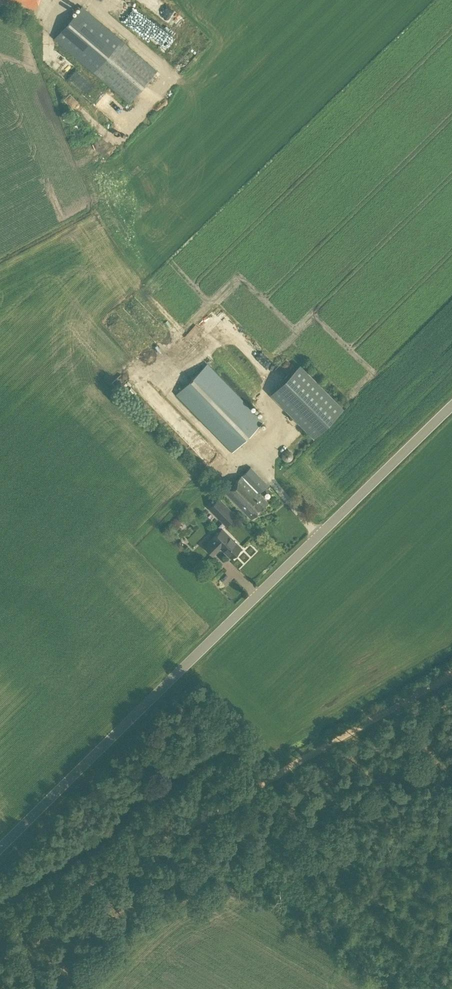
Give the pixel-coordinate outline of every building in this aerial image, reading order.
[(36,10),(39,0),(11,0),(36,10)] [(82,6),(54,39),(129,103),(157,70),(82,6)] [(233,451),(263,421),(206,364),(176,394),(233,451)] [(314,436),(342,408),(300,365),(271,393),(314,436)] [(128,378),(132,383),(143,375),(139,370),(128,378)] [(141,390),(147,381),(140,376),(134,385),(141,390)] [(285,441),(289,444),(296,434),(292,432),(285,441)] [(251,467),(226,492),(251,518),(268,502),(258,492),(267,483),(251,467)] [(225,525),(236,514),(219,497),(208,507),(225,525)] [(189,535),(198,530),(195,526),(186,531),(189,535)] [(241,547),(230,536),(222,528),(212,538),(213,539),(205,546),(213,555),(221,547),(232,557),(236,552),(237,553),(241,549),(240,548),(241,547)] [(60,934),(55,937),(62,950),(67,947),(60,934)] [(61,950),(54,937),(49,940),(56,953),(61,950)]
